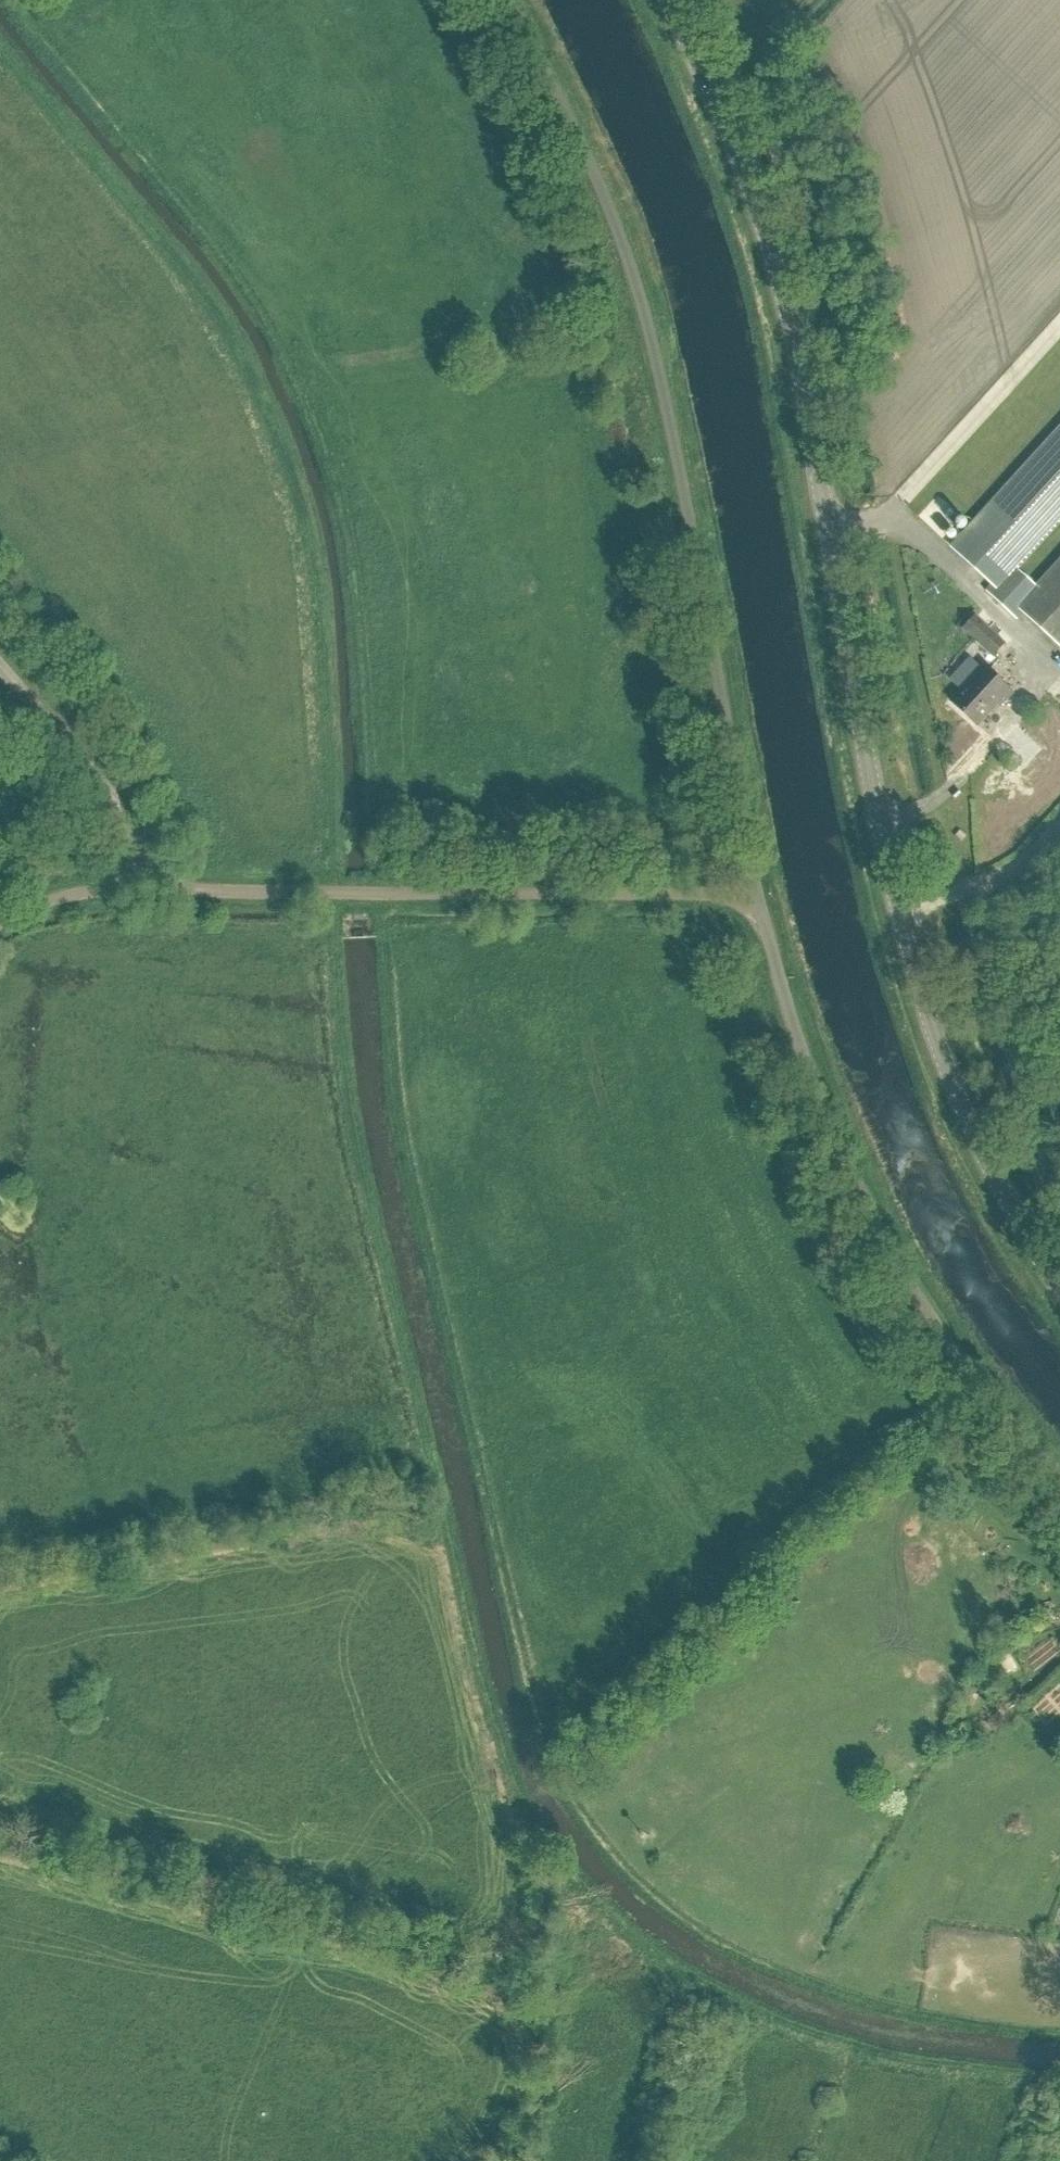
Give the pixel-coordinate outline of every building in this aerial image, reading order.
[(1059,647),(1059,566),(1039,589),(1016,568),(1059,520),(1059,429),(952,547),(992,584),(986,591),(1016,619),(1022,612),(1059,647)] [(993,658),(1006,645),(977,616),(964,630),(993,658)] [(1000,705),(1013,692),(983,665),(950,701),(977,725),(998,703),(1000,705)] [(1050,826),(1059,835),(1059,816),(1050,826)]
